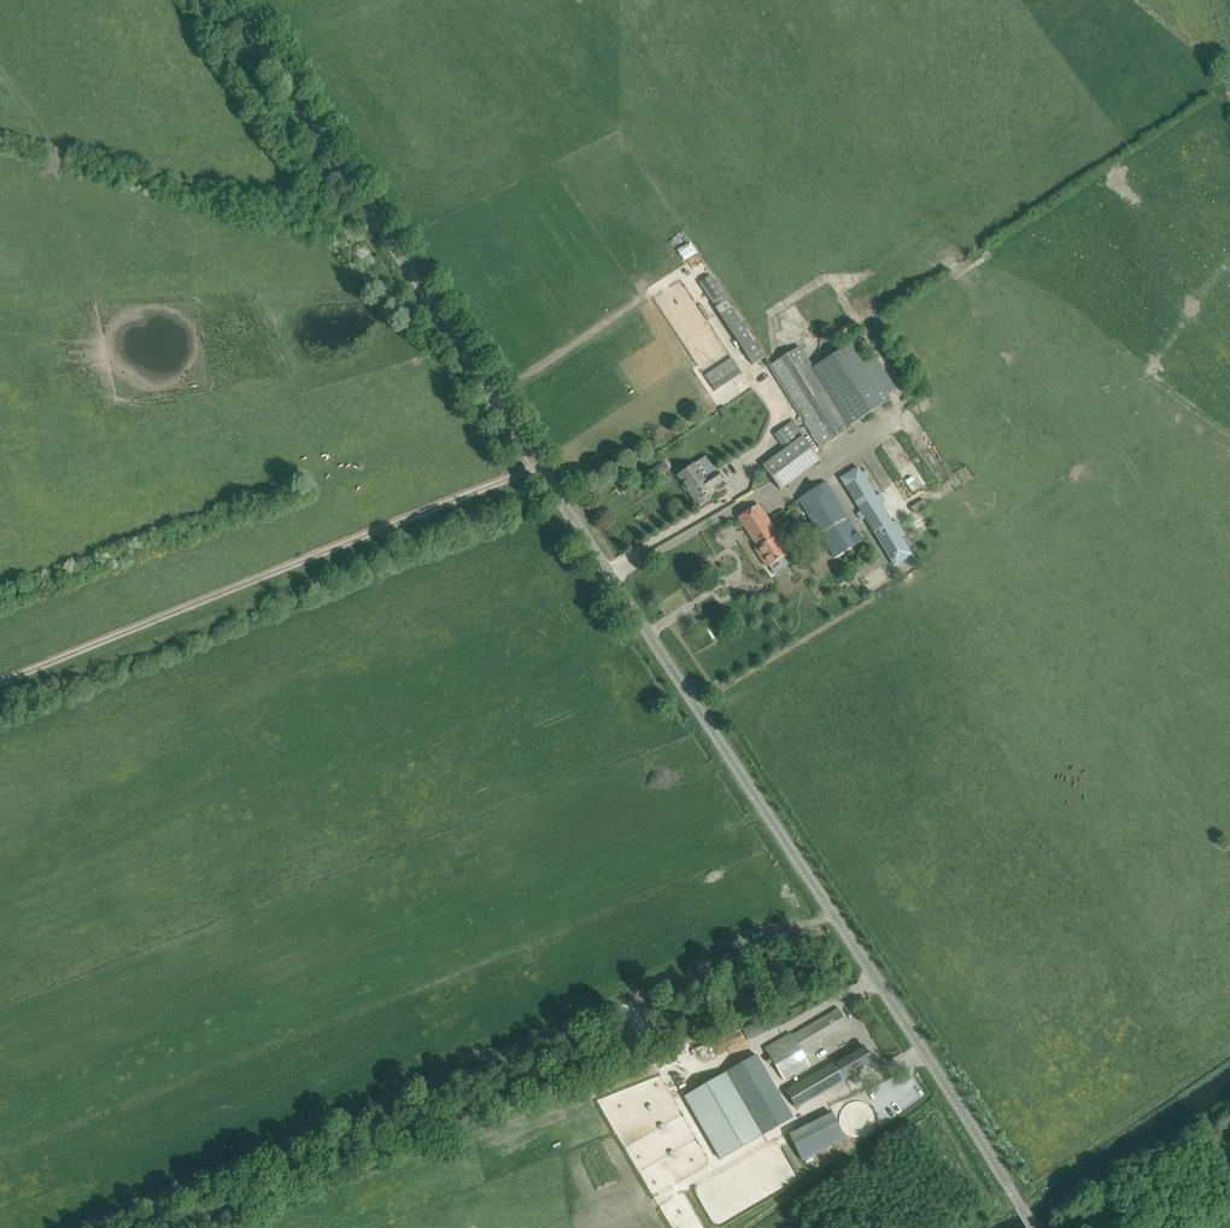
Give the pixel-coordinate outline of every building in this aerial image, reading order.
[(688,260),(699,254),(689,234),(678,240),(688,260)] [(710,275),(699,282),(716,307),(753,364),(764,358),(726,300),(722,293),(710,275)] [(850,425),(891,400),(854,341),(814,367),(800,346),(769,366),(821,448),(851,428),(850,425)] [(707,374),(715,387),(743,370),(735,356),(707,374)] [(774,435),(784,448),(804,432),(794,419),(774,435)] [(763,466),(781,490),(821,459),(803,435),(763,466)] [(694,464),(678,475),(698,505),(704,501),(700,495),(710,488),(722,480),(716,472),(706,457),(694,464)] [(667,459),(655,467),(660,474),(672,466),(667,459)] [(936,469),(941,479),(946,476),(938,460),(931,464),(934,470),(936,469)] [(857,467),(840,478),(893,563),(895,566),(912,555),(910,552),(909,551),(900,536),(905,533),(897,521),(892,524),(880,504),(885,501),(880,493),(875,497),(864,479),(869,475),(866,470),(861,473),(857,467)] [(817,487),(797,499),(802,506),(805,504),(828,541),(825,543),(834,557),(861,540),(852,526),(844,531),(817,487)] [(916,513),(930,506),(926,499),(913,506),(916,513)] [(738,517),(758,547),(755,549),(767,567),(787,554),(776,536),(779,535),(758,504),(738,517)] [(615,576),(628,576),(627,558),(615,558),(615,576)] [(810,1065),(802,1052),(848,1024),(839,1008),(792,1035),(792,1034),(766,1049),(784,1081),(810,1065)] [(836,1086),(846,1079),(874,1063),(864,1045),(826,1068),(836,1086)] [(717,1153),(720,1159),(763,1134),(727,1071),(684,1096),(717,1153)] [(803,1160),(852,1137),(839,1110),(791,1133),(803,1160)]
